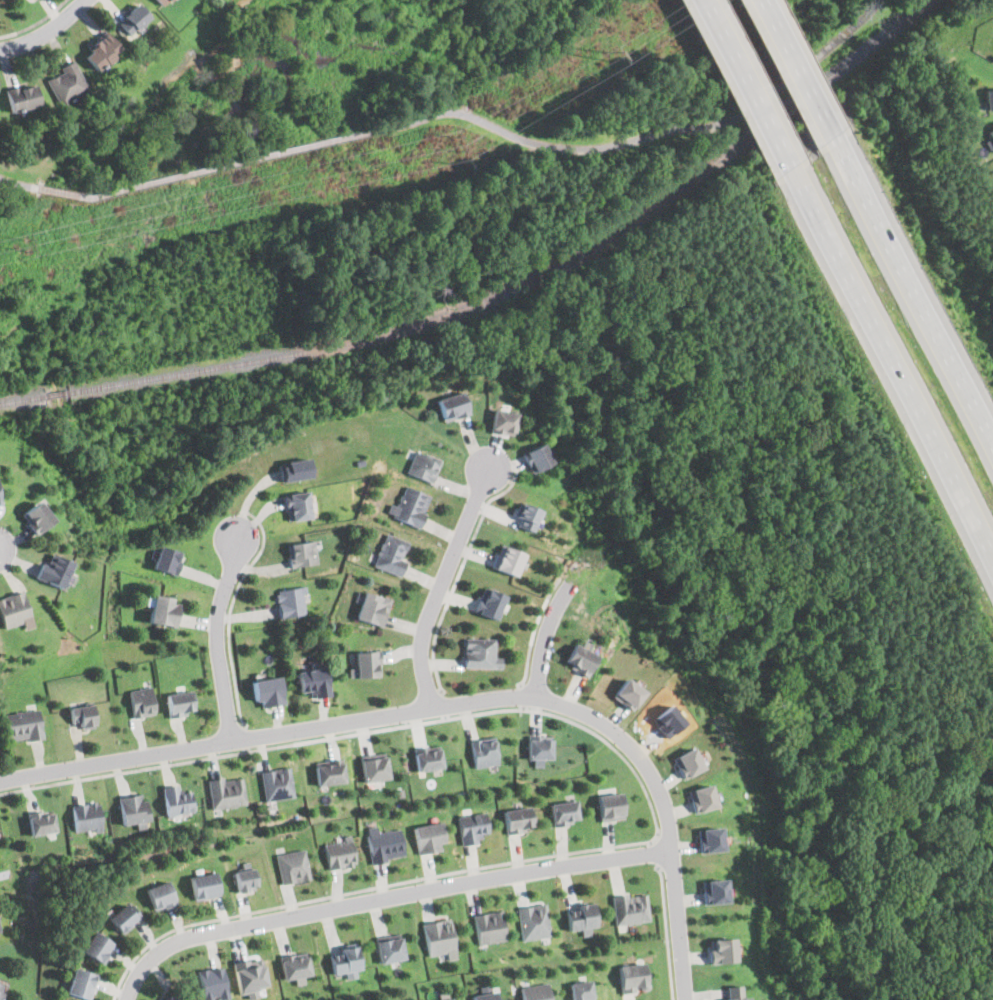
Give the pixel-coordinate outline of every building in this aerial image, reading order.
[(150,16),(136,2),(115,24),(130,37),(150,16)] [(83,55),(101,71),(122,48),(104,32),(83,55)] [(46,77),(60,106),(89,91),(75,63),(46,77)] [(11,112),(40,104),(35,81),(6,88),(11,112)] [(981,92),(992,91),(992,120),(985,122),(981,92)] [(983,134),(992,129),(992,152),(983,134)] [(443,421),(469,413),(462,390),(436,398),(443,421)] [(518,414),(494,408),(489,431),(512,436),(518,414)] [(553,461),(541,441),(521,452),(532,472),(553,461)] [(431,484),(441,462),(415,450),(406,472),(431,484)] [(279,463),(283,481),(312,474),(307,456),(279,463)] [(420,527),(433,495),(402,484),(390,515),(420,527)] [(284,494),(289,521),(315,516),(309,489),(284,494)] [(36,535),(53,519),(37,501),(19,516),(36,535)] [(514,524),(534,531),(542,508),(522,501),(514,524)] [(399,575),(411,543),(386,532),(373,565),(399,575)] [(287,543),(290,566),(318,562),(314,539),(287,543)] [(526,551),(500,542),(492,567),(517,575),(526,551)] [(174,575),(180,552),(158,546),(151,568),(174,575)] [(65,588),(72,560),(43,553),(36,581),(65,588)] [(280,618),(307,613),(302,585),(275,590),(280,618)] [(507,595),(485,585),(474,609),(495,620),(507,595)] [(383,626),(391,598),(364,590),(356,618),(383,626)] [(0,599),(0,616),(4,628),(32,619),(23,591),(0,599)] [(174,626),(176,597),(150,595),(147,623),(174,626)] [(464,638),(464,667),(501,667),(501,657),(494,657),(494,638),(464,638)] [(563,664),(586,677),(598,655),(574,643),(563,664)] [(354,678),(381,678),(381,651),(354,651),(354,678)] [(298,671),(301,691),(313,690),(314,697),(330,695),(326,667),(298,671)] [(283,704),(281,676),(252,678),(255,706),(283,704)] [(645,692),(629,676),(611,694),(628,710),(645,692)] [(131,716),(154,713),(151,686),(128,689),(131,716)] [(169,716),(195,711),(191,689),(165,694),(169,716)] [(68,704),(71,728),(94,725),(91,701),(68,704)] [(9,742),(43,735),(37,709),(4,716),(9,742)] [(528,762),(551,762),(551,734),(528,734),(528,762)] [(471,738),(474,766),(498,763),(495,736),(471,738)] [(684,778),(707,763),(694,743),(671,759),(684,778)] [(439,745),(413,749),(416,771),(443,767),(439,745)] [(386,755),(361,758),(364,782),(390,778),(386,755)] [(317,784),(345,781),(343,757),(315,760),(317,784)] [(262,770),(265,799),(294,797),(291,767),(262,770)] [(247,803),(243,774),(209,779),(213,808),(247,803)] [(181,792),(180,783),(163,786),(168,815),(195,810),(192,790),(181,792)] [(715,807),(714,785),(690,787),(692,809),(715,807)] [(152,825),(146,791),(119,796),(124,824),(137,822),(138,827),(152,825)] [(596,794),(599,820),(623,817),(620,791),(596,794)] [(552,825),(578,822),(575,799),(549,802),(552,825)] [(75,832),(102,829),(100,800),(72,803),(75,832)] [(504,809),(506,832),(532,829),(530,806),(504,809)] [(26,813),(31,835),(57,830),(52,807),(26,813)] [(489,831),(485,810),(458,815),(463,844),(481,841),(480,832),(489,831)] [(414,827),(420,853),(446,848),(441,821),(414,827)] [(698,851),(722,851),(722,827),(698,827),(698,851)] [(405,857),(401,829),(378,833),(377,828),(367,829),(372,862),(405,857)] [(324,842),(329,869),(356,864),(352,837),(324,842)] [(309,879),(305,850),(276,853),(280,883),(309,879)] [(253,864),(234,866),(236,891),(256,889),(253,864)] [(220,895),(215,871),(190,876),(194,900),(220,895)] [(703,902),(726,902),(726,878),(703,878),(703,902)] [(155,912),(177,902),(167,880),(145,890),(155,912)] [(612,896),(616,924),(651,919),(647,891),(612,896)] [(108,920),(123,934),(139,917),(125,903),(108,920)] [(598,928),(594,903),(567,908),(571,933),(598,928)] [(518,907),(522,940),(551,936),(547,904),(518,907)] [(501,909),(473,914),(479,944),(507,939),(501,909)] [(423,922),(429,955),(446,952),(447,958),(457,957),(450,917),(423,922)] [(375,937),(380,962),(405,957),(400,932),(375,937)] [(82,951),(100,964),(113,945),(95,933),(82,951)] [(735,937),(709,938),(710,962),(735,961),(735,937)] [(361,972),(354,943),(329,949),(335,976),(349,973),(349,974),(361,972)] [(304,982),(302,975),(310,974),(306,951),(279,956),(284,979),(293,977),(294,984),(304,982)] [(238,994),(264,990),(259,963),(233,968),(238,994)] [(620,964),(621,992),(647,990),(646,963),(620,964)] [(198,971),(202,999),(219,999),(228,999),(224,968),(198,971)] [(96,976),(74,969),(66,993),(88,999),(96,976)] [(572,999),(594,999),(592,980),(570,982),(572,999)] [(522,999),(552,999),(550,984),(521,987),(522,999)] [(749,994),(742,995),(741,984),(727,985),(728,997),(720,998),(720,999),(749,999),(749,994)] [(473,999),(498,999),(497,990),(472,993),(473,999)] [(437,999),(451,999),(450,991),(436,993),(437,999)]
